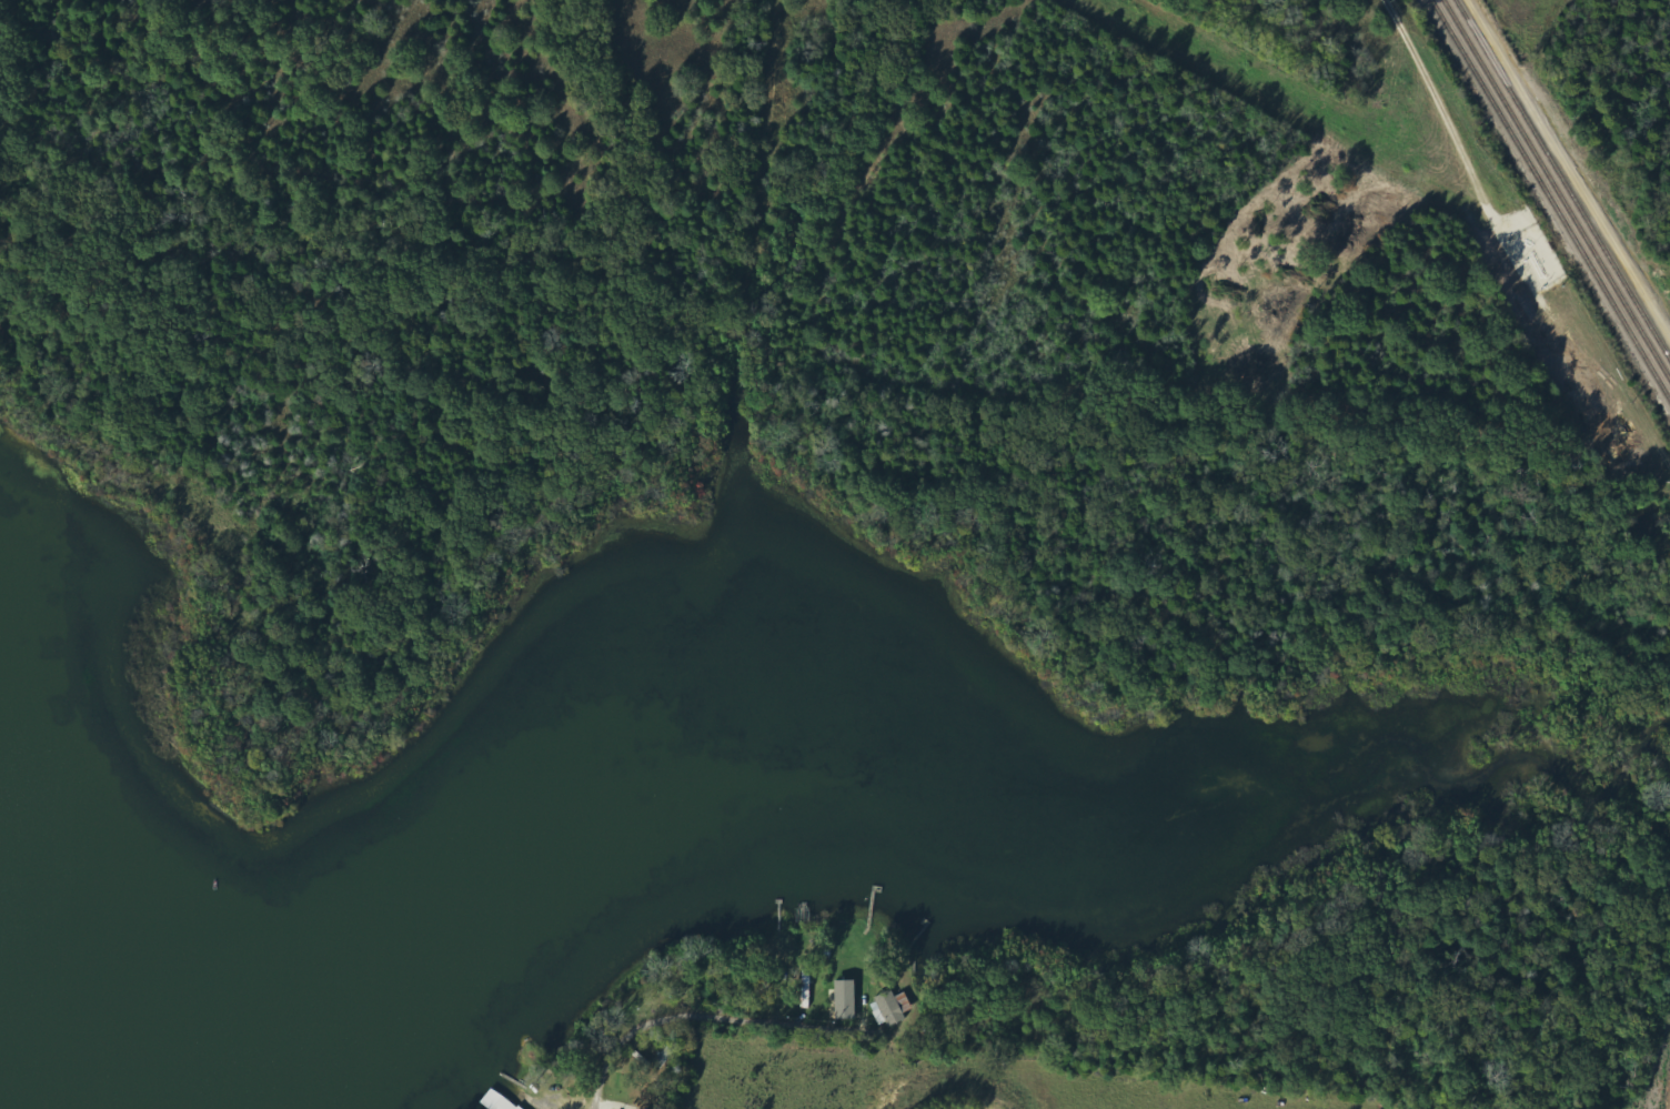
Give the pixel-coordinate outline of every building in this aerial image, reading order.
[(838,1020),(858,1019),(857,981),(837,981),(838,1020)] [(883,1029),(908,1018),(903,1006),(912,1002),(907,993),(897,997),(895,992),(871,1002),(883,1029)] [(482,1103),(491,1108),(523,1108),(493,1088),(482,1103)]
